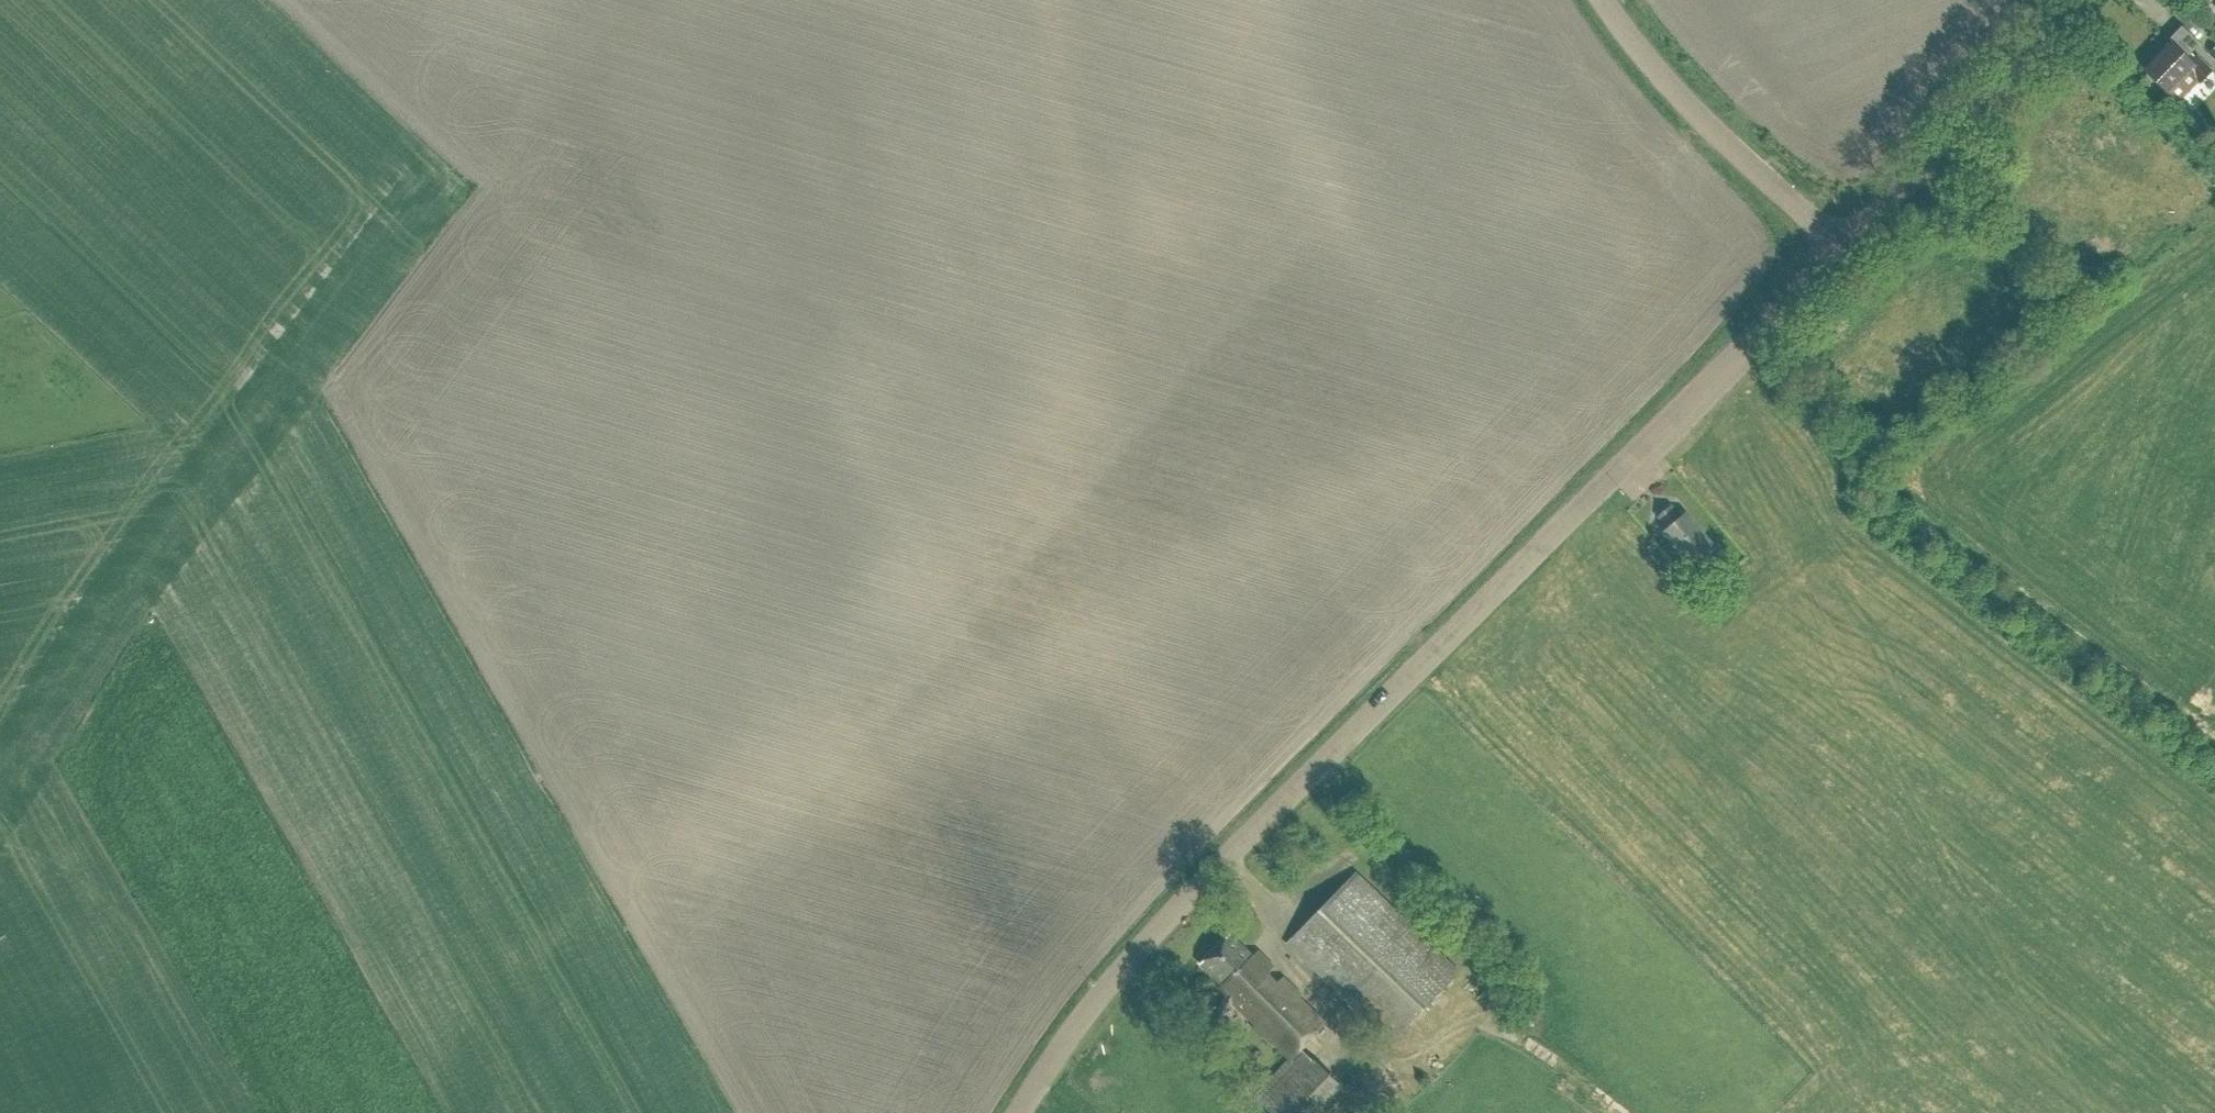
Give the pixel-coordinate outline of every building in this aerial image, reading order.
[(2107,13),(2121,0),(2095,0),(2107,13)] [(2145,69),(2167,91),(2168,90),(2178,100),(2198,80),(2201,83),(2213,70),(2197,54),(2194,57),(2188,51),(2197,43),(2199,42),(2181,25),(2180,26),(2181,27),(2169,39),(2171,42),(2145,69)] [(1623,517),(1653,566),(1672,555),(1642,505),(1623,517)] [(1705,573),(1726,555),(1715,542),(1711,545),(1684,514),(1680,517),(1670,505),(1657,517),(1663,524),(1667,528),(1663,532),(1692,564),(1694,561),(1705,573)] [(1340,1087),(1300,1049),(1325,1023),(1299,998),(1301,996),(1282,977),(1278,981),(1269,972),(1273,969),(1257,953),(1253,957),(1230,934),(1200,964),(1221,985),(1219,987),(1255,1023),(1252,1027),(1261,1036),(1262,1035),(1263,1033),(1290,1059),(1254,1097),(1270,1112),(1316,1112),(1340,1087)] [(1259,1076),(1275,1060),(1249,1034),(1233,1050),(1259,1076)]
